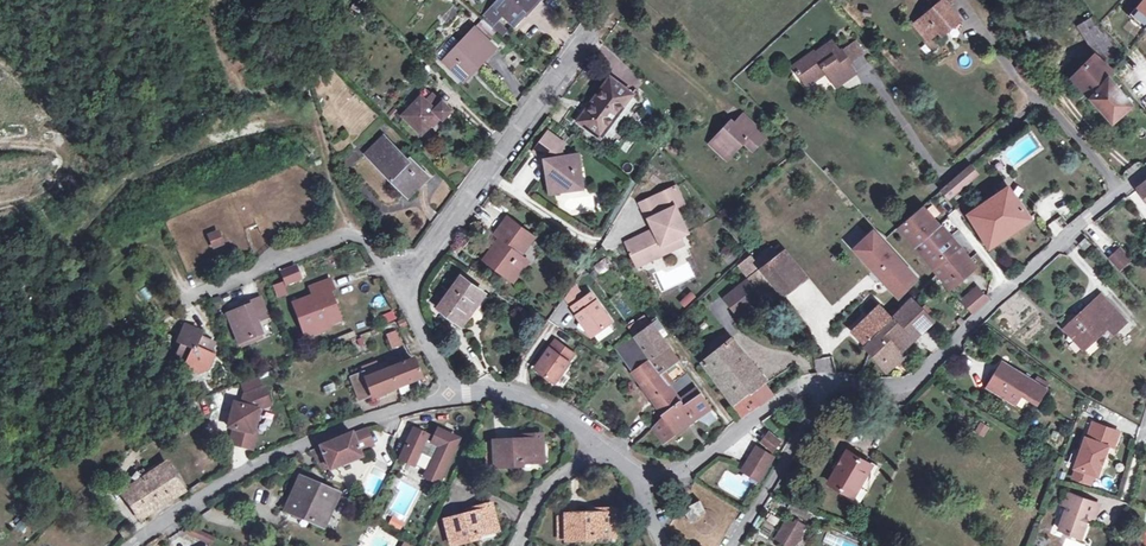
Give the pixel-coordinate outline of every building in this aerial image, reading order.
[(494,6),(501,13),(513,24),(534,0),(499,0),(494,6)] [(949,0),(935,0),(938,3),(914,24),(928,40),(939,31),(942,34),(959,19),(946,3),(949,0)] [(1133,12),(1132,11),(1127,16),(1145,30),(1145,0),(1143,0),(1133,12)] [(490,26),(501,13),(494,6),(492,5),(481,17),(482,19),(490,26)] [(495,31),(490,26),(482,19),(474,27),(487,40),(495,31)] [(1083,30),(1097,52),(1111,38),(1098,24),(1096,21),(1083,30)] [(495,48),(487,40),(474,27),(459,43),(443,60),(461,77),(474,64),(477,67),(495,48)] [(436,53),(443,60),(459,43),(452,37),(436,53)] [(1117,44),(1111,38),(1097,52),(1096,53),(1104,60),(1117,44)] [(854,40),(841,50),(849,61),(862,51),(854,40)] [(847,62),(849,61),(841,50),(839,51),(832,41),(814,54),(813,52),(794,67),(807,85),(825,71),(836,85),(854,72),(847,62)] [(1107,77),(1112,71),(1112,70),(1094,55),(1072,77),(1112,122),(1132,104),(1107,77)] [(1034,72),(1024,60),(1016,67),(1026,79),(1034,72)] [(464,81),(477,67),(474,64),(461,77),(464,81)] [(610,77),(577,121),(600,137),(632,93),(610,77)] [(443,118),(451,110),(442,101),(441,103),(427,90),(402,115),(421,133),(439,114),(443,118)] [(730,120),(713,140),(729,155),(743,141),(752,150),(765,136),(742,115),(733,124),(730,120)] [(565,145),(550,132),(534,151),(545,160),(548,162),(549,170),(546,170),(549,194),(560,192),(559,186),(576,184),(575,169),(580,169),(579,154),(562,156),(562,149),(565,145)] [(415,168),(408,160),(383,136),(365,154),(399,188),(403,184),(412,193),(428,176),(417,166),(415,168)] [(726,159),(729,155),(713,140),(709,143),(726,159)] [(409,158),(408,160),(415,168),(417,166),(409,158)] [(964,171),(949,184),(956,193),(979,174),(971,165),(964,171)] [(583,190),(580,169),(575,169),(576,184),(559,186),(560,192),(583,190)] [(1137,188),(1145,200),(1145,181),(1137,188)] [(408,196),(412,193),(403,184),(399,188),(408,196)] [(949,199),(956,193),(949,184),(942,191),(949,199)] [(676,188),(655,198),(662,214),(649,220),(654,230),(625,244),(629,252),(628,252),(631,260),(632,259),(649,251),(654,260),(684,245),(680,237),(687,233),(675,208),(684,205),(676,188)] [(989,201),(984,204),(994,219),(998,216),(1009,232),(1029,218),(1009,188),(989,201)] [(641,204),(649,220),(662,214),(655,198),(641,204)] [(994,219),(984,204),(983,205),(969,214),(990,245),(1009,232),(998,216),(994,219)] [(899,226),(931,267),(958,246),(922,207),(899,226)] [(1047,224),(1053,235),(1067,227),(1061,216),(1047,224)] [(515,280),(526,264),(517,257),(532,237),(505,217),(493,234),(502,240),(487,260),(515,280)] [(220,228),(207,231),(211,248),(224,245),(220,228)] [(854,249),(898,297),(916,278),(873,231),(854,249)] [(1084,237),(1078,243),(1083,249),(1090,244),(1084,237)] [(973,264),(958,246),(931,267),(937,274),(948,287),(973,264)] [(1107,258),(1120,271),(1133,259),(1120,246),(1107,258)] [(649,251),(632,259),(637,268),(654,260),(649,251)] [(779,255),(761,268),(781,293),(782,293),(799,280),(779,255)] [(739,266),(749,278),(761,268),(751,256),(739,266)] [(592,265),(599,275),(611,266),(604,257),(592,265)] [(284,284),(302,281),(299,264),(281,267),(284,284)] [(770,303),(781,293),(761,268),(749,278),(750,278),(761,292),(770,303)] [(460,277),(448,293),(439,306),(438,307),(461,323),(483,293),(460,277)] [(305,330),(307,329),(322,324),(338,317),(328,290),(333,288),(329,278),(308,286),(312,296),(293,303),(305,330)] [(761,292),(750,278),(724,298),(737,313),(761,292)] [(284,281),(273,283),(276,296),(287,294),(284,281)] [(431,300),(439,306),(448,293),(440,287),(431,300)] [(624,319),(636,311),(621,289),(609,296),(624,319)] [(685,307),(695,296),(690,291),(679,301),(685,307)] [(980,293),(973,300),(979,307),(987,300),(980,293)] [(589,294),(570,309),(590,336),(592,335),(598,342),(615,329),(589,294)] [(1083,348),(1108,326),(1113,332),(1125,321),(1101,294),(1064,327),(1083,348)] [(266,317),(259,297),(248,302),(249,304),(227,314),(238,342),(260,333),(256,321),(266,317)] [(912,299),(892,319),(864,344),(863,345),(869,352),(886,371),(902,357),(899,352),(900,342),(907,336),(911,341),(933,321),(912,299)] [(973,313),(979,307),(973,300),(967,306),(973,313)] [(852,331),(864,344),(892,319),(879,306),(852,331)] [(392,310),(382,315),(386,323),(396,318),(392,310)] [(627,326),(660,373),(668,384),(685,372),(644,315),(627,326)] [(178,349),(175,355),(180,357),(179,360),(185,362),(183,367),(196,372),(207,367),(212,355),(209,353),(211,348),(206,345),(208,340),(199,335),(200,332),(184,324),(177,341),(184,345),(183,347),(180,347),(178,349)] [(324,328),(322,324),(307,329),(309,334),(324,328)] [(397,328),(388,332),(395,347),(404,342),(397,328)] [(617,349),(626,362),(642,351),(633,338),(617,349)] [(703,361),(734,404),(765,384),(728,341),(703,361)] [(573,355),(554,342),(535,371),(554,384),(569,363),(568,363),(573,355)] [(669,384),(668,384),(660,373),(659,373),(642,351),(626,362),(663,413),(680,400),(669,384)] [(413,360),(388,369),(384,370),(353,383),(359,399),(371,395),(371,396),(420,377),(413,360)] [(350,378),(353,383),(384,370),(382,365),(377,366),(375,362),(361,368),(363,372),(350,378)] [(1015,402),(1021,393),(1037,402),(1045,388),(1048,383),(1038,377),(1035,382),(1003,362),(988,386),(1015,402)] [(669,384),(680,400),(683,404),(693,419),(710,407),(696,387),(691,390),(681,376),(671,383),(669,384)] [(335,382),(323,385),(325,393),(337,390),(335,382)] [(774,394),(765,384),(734,404),(732,405),(728,408),(737,420),(774,394)] [(230,442),(251,448),(255,432),(251,431),(257,408),(269,403),(262,386),(243,394),(241,404),(233,402),(228,426),(233,427),(230,442)] [(683,404),(680,400),(663,413),(664,414),(651,426),(662,440),(693,419),(683,404)] [(446,407),(448,416),(465,414),(464,405),(446,407)] [(1120,429),(1094,420),(1089,435),(1086,434),(1075,465),(1076,465),(1073,475),(1091,481),(1095,472),(1099,473),(1109,443),(1112,436),(1118,438),(1120,429)] [(975,432),(983,436),(989,426),(980,422),(975,432)] [(427,435),(414,429),(400,458),(413,465),(418,454),(432,460),(424,477),(437,483),(458,439),(437,430),(431,443),(425,440),(427,435)] [(768,432),(761,441),(773,451),(780,441),(768,432)] [(351,433),(319,446),(328,466),(328,468),(360,455),(351,433)] [(523,441),(517,441),(494,442),(494,465),(494,466),(520,465),(520,462),(540,461),(539,435),(523,436),(523,441)] [(1112,436),(1109,443),(1115,445),(1118,438),(1112,436)] [(487,465),(494,465),(494,442),(485,443),(487,465)] [(757,445),(748,460),(764,470),(773,455),(757,445)] [(321,469),(328,466),(319,446),(309,450),(321,469)] [(843,490),(841,494),(858,504),(878,469),(847,451),(829,482),(843,490)] [(287,458),(291,466),(299,463),(296,455),(287,458)] [(759,478),(764,470),(748,460),(743,468),(759,478)] [(164,464),(121,492),(140,519),(181,492),(164,464)] [(298,476),(284,510),(321,527),(337,493),(298,476)] [(403,527),(421,491),(403,482),(385,518),(403,527)] [(1064,502),(1070,504),(1074,492),(1068,490),(1064,502)] [(1083,535),(1088,517),(1091,509),(1097,511),(1101,501),(1074,492),(1070,504),(1062,528),(1083,535)] [(698,517),(698,515),(705,510),(699,499),(683,508),(690,522),(698,517)] [(474,512),(468,514),(445,520),(451,544),(476,537),(476,534),(495,529),(489,504),(473,508),(474,512)] [(565,514),(565,516),(565,538),(565,539),(592,539),(592,536),(612,535),(611,509),(595,510),(595,514),(588,514),(565,514)] [(1091,509),(1088,517),(1095,519),(1097,511),(1091,509)] [(558,538),(565,538),(565,516),(557,516),(558,538)] [(20,531),(29,526),(23,518),(15,523),(20,531)] [(784,542),(785,541),(794,545),(806,525),(799,521),(797,525),(788,520),(777,538),(784,542)] [(189,523),(184,532),(209,545),(214,536),(189,523)] [(123,538),(130,533),(126,527),(118,531),(123,538)] [(834,545),(858,545),(836,535),(832,545),(834,545)]
